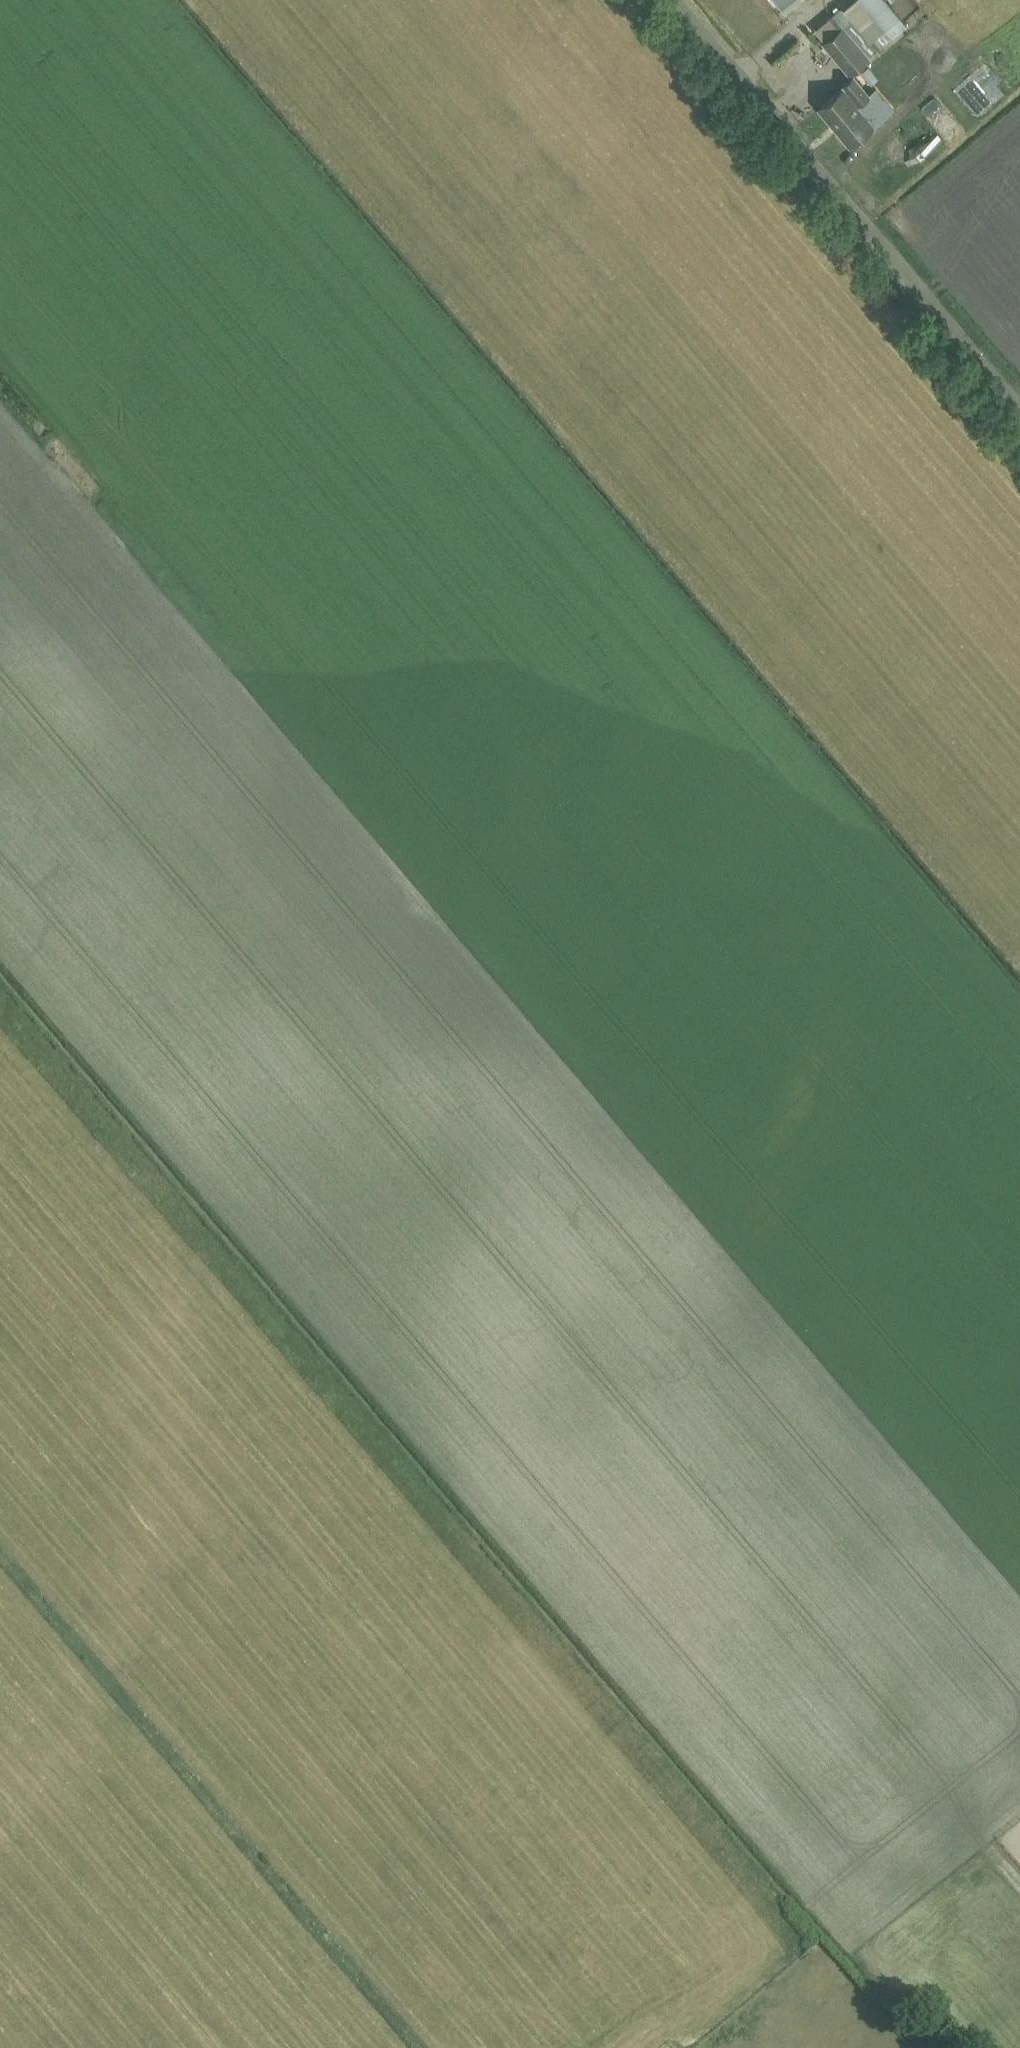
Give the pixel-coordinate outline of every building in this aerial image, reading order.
[(861,24),(876,14),(866,0),(849,0),(846,2),(861,24)] [(845,26),(869,55),(879,48),(854,18),(845,26)] [(849,73),(869,57),(844,26),(824,42),(849,73)] [(850,145),(875,124),(857,103),(868,94),(853,76),(844,84),(845,86),(819,108),(850,145)] [(862,101),(880,126),(900,112),(882,87),(862,101)] [(940,130),(954,140),(963,127),(949,117),(940,130)]
